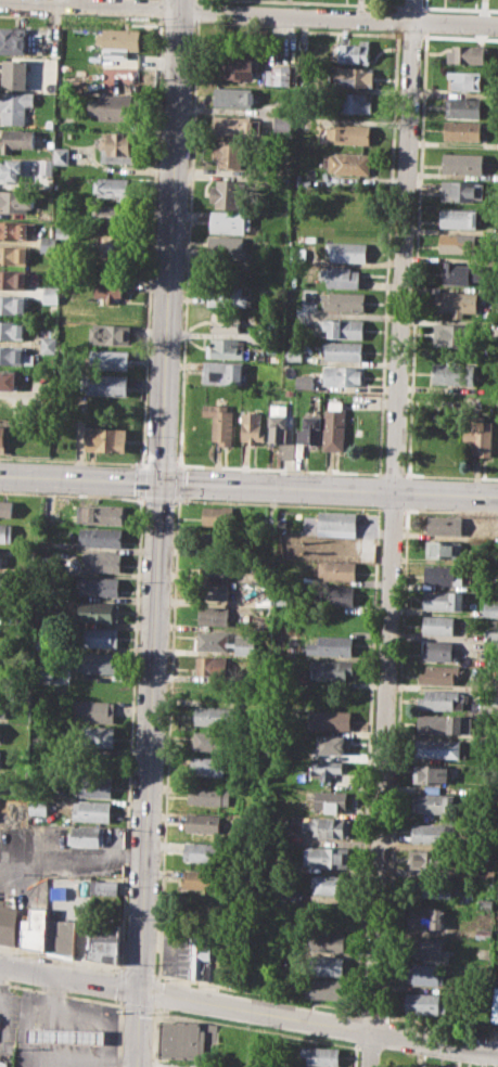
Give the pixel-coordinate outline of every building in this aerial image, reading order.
[(31,54),(0,54),(0,26),(33,27),(31,54)] [(103,27),(140,29),(140,50),(103,49),(103,43),(98,43),(98,33),(103,33),(103,27)] [(340,43),(359,46),(359,39),(371,39),(370,64),(339,62),(340,43)] [(452,44),(484,46),(483,64),(447,63),(447,50),(452,50),(452,44)] [(221,49),(254,51),(252,79),(220,77),(221,49)] [(4,59),(30,60),(30,89),(3,88),(4,59)] [(273,64),(291,65),(290,85),(265,83),(266,68),(272,69),(273,64)] [(333,67),(373,68),(373,87),(333,85),(333,67)] [(447,69),(481,70),(480,91),(451,90),(452,79),(447,79),(447,69)] [(215,87),(253,88),(253,105),(215,104),(215,87)] [(332,91),(371,93),(370,113),(331,112),(332,91)] [(3,110),(0,110),(0,92),(35,92),(35,105),(26,105),(26,124),(2,124),(3,110)] [(100,93),(136,94),(135,123),(98,121),(99,113),(90,113),(90,100),(100,100),(100,93)] [(446,98),(480,99),(478,117),(445,116),(446,98)] [(273,113),(292,113),(291,132),(272,131),(273,113)] [(214,115),(252,116),(252,119),(258,119),(258,128),(244,128),(243,136),(213,134),(214,115)] [(444,120),(480,121),(480,141),(444,140),(444,120)] [(334,124),(370,125),(369,145),(332,144),(332,139),(325,139),(325,128),(334,128),(334,124)] [(2,130),(35,130),(35,149),(15,147),(14,154),(1,153),(2,130)] [(106,131),(135,132),(133,155),(107,154),(107,149),(101,149),(101,137),(106,137),(106,131)] [(218,138),(246,140),(244,167),(217,166),(217,157),(212,157),(213,145),(217,145),(218,138)] [(54,146),(71,146),(71,165),(54,164),(54,146)] [(443,152),(483,154),(483,175),(442,173),(443,152)] [(330,153),(371,154),(371,176),(329,175),(330,153)] [(23,181),(0,181),(0,162),(7,163),(7,158),(24,158),(23,181)] [(51,175),(51,158),(39,158),(39,174),(51,175)] [(40,175),(52,175),(52,189),(40,189),(40,175)] [(97,177),(127,178),(127,200),(114,200),(114,196),(95,195),(97,177)] [(215,179),(246,180),(245,208),(214,207),(214,201),(209,201),(210,185),(215,185),(215,179)] [(443,181),(483,182),(482,202),(442,201),(443,181)] [(27,213),(0,212),(0,189),(34,191),(33,208),(27,207),(27,213)] [(331,192),(369,193),(368,213),(331,210),(331,192)] [(93,205),(127,206),(126,224),(92,223),(93,205)] [(440,208),(476,209),(476,228),(439,228),(440,208)] [(212,210),(246,211),(246,216),(252,217),(251,228),(245,228),(245,234),(210,233),(212,210)] [(28,240),(0,239),(0,220),(35,221),(35,233),(28,232),(28,240)] [(55,227),(68,227),(68,237),(55,237),(55,227)] [(101,233),(126,234),(125,258),(100,257),(101,233)] [(439,233),(475,234),(474,254),(439,253),(439,233)] [(41,235),(53,236),(52,252),(40,252),(41,235)] [(209,236),(243,237),(243,248),(247,248),(246,259),(208,257),(209,236)] [(328,240),(367,242),(366,262),(331,260),(332,248),(328,248),(328,240)] [(28,265),(0,264),(0,245),(33,246),(33,257),(28,257),(28,265)] [(445,261),(456,261),(456,266),(471,266),(471,284),(444,284),(445,261)] [(320,267),(350,268),(350,271),(359,271),(358,288),(327,287),(327,280),(320,280),(320,267)] [(27,290),(0,288),(0,270),(28,271),(27,290)] [(97,279),(124,280),(123,298),(116,297),(116,303),(106,303),(106,296),(95,296),(97,279)] [(43,285),(61,286),(61,303),(42,303),(43,285)] [(244,287),(209,286),(208,306),(244,307),(244,287)] [(330,292),(363,293),(363,312),(323,310),(324,298),(330,298),(330,292)] [(436,292),(476,294),(476,312),(463,311),(463,318),(451,317),(451,311),(436,311),(436,292)] [(26,314),(0,314),(0,295),(26,296),(26,314)] [(213,312),(250,314),(248,332),(212,331),(213,312)] [(323,318),(362,319),(362,338),(329,338),(329,329),(323,329),(323,318)] [(25,339),(0,339),(0,320),(26,321),(25,339)] [(94,322),(130,324),(129,345),(94,344),(93,339),(90,339),(90,326),(94,326),(94,322)] [(435,324),(476,325),(476,344),(434,342),(435,324)] [(41,336),(58,336),(58,352),(40,352),(41,336)] [(210,337),(245,338),(244,349),(251,349),(251,360),(205,358),(206,345),(210,345),(210,337)] [(323,342),(361,343),(361,361),(323,361),(323,342)] [(34,364),(0,364),(0,346),(25,347),(25,353),(35,353),(34,364)] [(91,349),(130,350),(129,370),(91,369),(91,349)] [(204,361),(245,363),(244,383),(204,381),(204,361)] [(434,364),(475,365),(474,384),(433,383),(434,364)] [(324,365),(356,367),(355,371),(361,371),(361,387),(323,385),(324,365)] [(15,391),(0,390),(0,370),(16,371),(15,391)] [(88,373),(128,375),(127,396),(87,394),(88,373)] [(296,373),(312,374),(312,388),(296,388),(296,373)] [(15,415),(0,415),(0,396),(16,397),(15,415)] [(204,402),(228,403),(228,410),(234,411),(232,445),(220,445),(220,440),(213,440),(214,415),(204,415),(204,402)] [(269,440),(270,403),(286,404),(286,414),(292,415),(291,457),(279,457),(280,441),(269,440)] [(324,450),(325,408),(345,409),(343,450),(324,450)] [(243,411),(260,412),(259,430),(265,430),(264,442),(241,441),(243,411)] [(296,455),(297,428),(304,428),(304,415),(321,415),(321,443),(305,443),(305,457),(296,455)] [(462,442),(463,428),(472,428),(472,415),(484,415),(484,421),(493,421),(491,457),(476,457),(476,452),(469,451),(469,443),(462,442)] [(86,427),(125,428),(125,450),(86,449),(86,427)] [(13,518),(0,518),(0,500),(14,501),(13,518)] [(77,503),(125,505),(124,525),(76,523),(77,503)] [(203,506),(238,507),(237,528),(202,527),(203,506)] [(317,511),(356,512),(355,537),(317,536),(317,511)] [(429,516),(463,517),(462,535),(427,532),(429,516)] [(13,543),(0,543),(0,523),(14,524),(13,543)] [(78,527),(122,529),(120,548),(86,545),(87,543),(77,542),(78,527)] [(202,531),(235,534),(234,553),(201,551),(202,531)] [(427,539),(462,541),(461,557),(426,556),(427,539)] [(84,550),(120,552),(119,571),(86,570),(87,563),(82,563),(84,550)] [(202,557),(231,558),(230,577),(201,576),(202,557)] [(318,561),(355,562),(354,581),(318,580),(318,561)] [(425,564),(463,566),(462,584),(424,582),(425,564)] [(79,576),(118,578),(117,595),(78,593),(79,576)] [(199,581),(229,582),(229,600),(199,599),(199,581)] [(316,584),(354,587),(354,605),(315,603),(316,584)] [(424,590),(463,591),(462,609),(423,608),(424,590)] [(8,616),(0,616),(0,597),(9,597),(8,616)] [(79,601),(118,603),(117,622),(77,620),(79,601)] [(484,601),(497,602),(497,618),(484,618),(484,601)] [(199,604),(229,606),(228,625),(197,624),(199,604)] [(17,616),(29,616),(29,627),(17,626),(17,616)] [(423,616),(454,617),(452,634),(423,633),(423,616)] [(78,626),(118,628),(117,647),(77,645),(78,626)] [(197,631),(228,632),(228,641),(233,641),(233,634),(257,635),(256,655),(234,655),(235,645),(227,644),(227,650),(196,648),(197,631)] [(306,643),(318,643),(319,633),(352,634),(352,656),(306,654),(306,643)] [(427,640),(452,641),(452,660),(422,659),(422,647),(426,647),(427,640)] [(84,651),(117,653),(116,673),(76,671),(77,658),(84,659),(84,651)] [(197,656),(228,656),(228,674),(196,673),(197,656)] [(310,658),(353,659),(352,674),(345,674),(345,681),(314,680),(315,670),(310,670),(310,658)] [(425,665),(458,666),(458,684),(419,683),(419,671),(425,672),(425,665)] [(424,689),(469,691),(469,702),(462,702),(462,709),(418,708),(419,696),(424,697),(424,689)] [(74,699),(114,702),(113,723),(74,721),(74,699)] [(195,705),(235,707),(234,725),(194,723),(195,705)] [(309,708),(350,709),(350,729),(308,728),(309,708)] [(418,715),(461,716),(460,734),(417,733),(418,715)] [(461,733),(470,733),(470,717),(461,717),(461,733)] [(74,727),(114,728),(113,747),(74,746),(74,727)] [(193,730),(231,731),(230,750),(193,749),(193,730)] [(318,735),(349,736),(348,754),(317,753),(318,735)] [(414,738),(459,740),(459,758),(414,756),(414,738)] [(191,755),(227,757),(226,776),(191,775),(191,755)] [(311,759),(343,760),(343,773),(332,772),(331,781),(321,781),(322,772),(310,772),(311,759)] [(414,764),(448,764),(447,783),(413,782),(414,764)] [(74,774),(112,775),(111,797),(73,795),(74,774)] [(190,786),(230,787),(229,806),(189,804),(190,786)] [(315,790),(347,790),(346,812),(324,811),(324,808),(314,807),(315,790)] [(413,793),(456,794),(455,813),(412,812),(413,793)] [(29,798),(48,799),(47,814),(28,813),(29,798)] [(74,800),(110,802),(110,822),(73,820),(74,800)] [(188,812),(220,813),(219,833),(187,832),(188,812)] [(303,820),(312,821),(312,817),(349,817),(348,838),(314,837),(314,828),(303,828),(303,820)] [(412,824),(447,825),(447,844),(412,843),(412,824)] [(72,825),(104,826),(103,846),(71,845),(72,825)] [(187,840),(219,843),(219,861),(186,860),(187,840)] [(304,847),(348,848),(347,869),(303,866),(304,847)] [(411,850),(446,851),(446,870),(410,867),(411,850)] [(188,867),(218,869),(217,890),(182,888),(183,876),(188,876),(188,867)] [(315,875),(346,875),(345,896),(314,895),(315,875)] [(91,878),(118,880),(117,895),(91,894),(91,878)] [(412,882),(463,883),(463,899),(411,897),(412,882)] [(183,898),(219,899),(218,922),(182,920),(183,898)] [(16,946),(0,943),(0,903),(18,905),(16,946)] [(409,907),(445,907),(444,912),(449,912),(449,922),(443,921),(443,928),(409,927),(409,907)] [(21,947),(23,918),(30,920),(30,908),(47,909),(47,920),(46,951),(21,947)] [(47,920),(74,921),(73,955),(46,951),(47,920)] [(74,921),(118,923),(117,963),(73,955),(74,921)] [(310,930),(345,931),(344,951),(309,950),(310,930)] [(409,936),(444,937),(443,957),(408,955),(409,936)] [(259,981),(259,950),(266,950),(266,943),(279,944),(279,981),(259,981)] [(190,944),(212,946),(210,980),(189,976),(190,944)] [(311,955),(344,955),(343,975),(310,975),(311,955)] [(407,963),(439,965),(439,970),(445,972),(444,985),(406,982),(407,963)] [(307,979),(343,980),(342,999),(306,998),(307,979)] [(407,992),(440,993),(439,1001),(447,1001),(446,1014),(406,1012),(407,992)] [(157,1019),(203,1021),(218,1025),(217,1041),(206,1040),(205,1058),(156,1057),(157,1019)] [(28,1028),(106,1030),(105,1044),(28,1041),(28,1028)] [(302,1046),(341,1047),(340,1066),(307,1066),(308,1057),(302,1057),(302,1046)]
